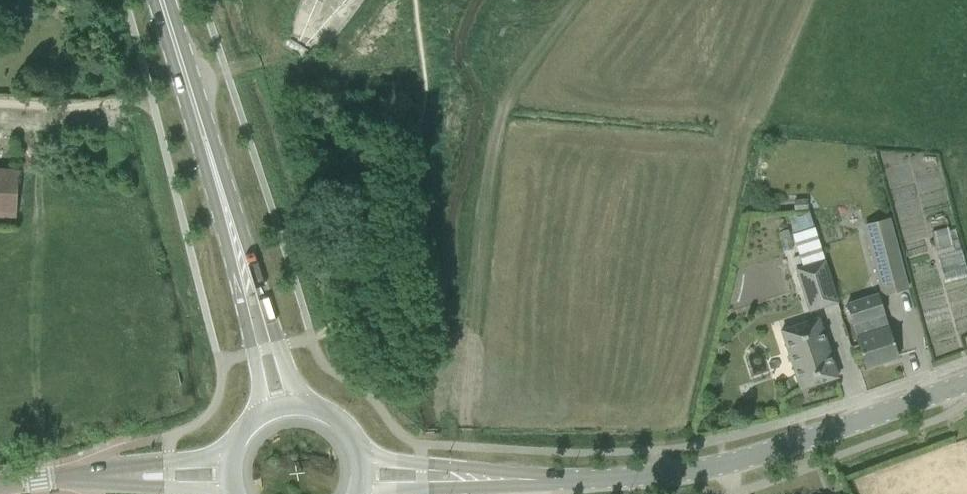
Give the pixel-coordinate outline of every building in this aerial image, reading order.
[(37,7),(25,8),(26,18),(38,17),(37,7)] [(806,196),(794,197),(795,207),(807,206),(806,196)] [(14,220),(15,204),(0,203),(0,220),(14,220)] [(890,219),(862,226),(880,295),(880,296),(908,289),(890,219)] [(955,219),(935,224),(948,279),(966,275),(966,271),(955,219)] [(787,229),(778,230),(780,239),(788,238),(787,229)] [(798,269),(811,311),(839,302),(826,260),(798,269)] [(892,338),(885,311),(880,296),(880,295),(863,301),(848,306),(860,349),(866,368),(898,357),(892,338)] [(781,330),(800,389),(838,377),(818,317),(781,330)]
